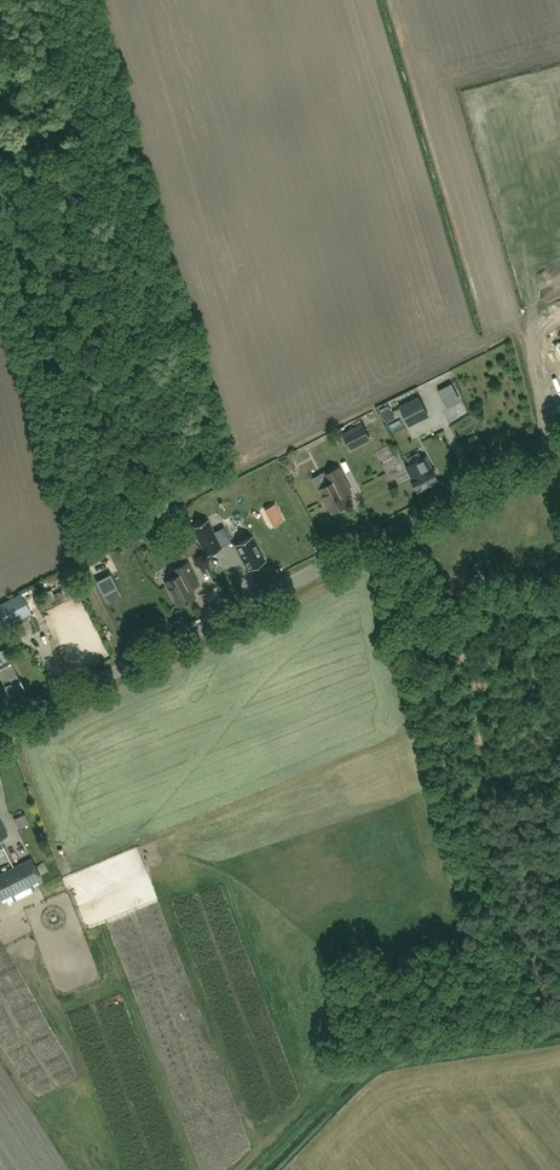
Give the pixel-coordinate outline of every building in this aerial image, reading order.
[(429,416),(419,397),(400,407),(410,425),(429,416)] [(344,434),(351,448),(370,438),(363,424),(344,434)] [(418,491),(439,480),(433,468),(432,468),(426,456),(406,466),(413,479),(412,479),(418,491)] [(351,491),(339,467),(326,474),(331,483),(321,488),(326,499),(325,501),(327,504),(329,505),(333,512),(349,504),(344,495),(351,491)] [(197,534),(207,554),(221,547),(210,527),(206,520),(193,527),(197,534)] [(232,538),(227,528),(217,533),(222,543),(232,538)] [(174,540),(182,557),(199,548),(191,532),(174,540)] [(248,570),(265,561),(252,535),(235,544),(248,570)] [(199,583),(188,561),(174,569),(177,575),(166,581),(178,605),(195,596),(191,587),(199,583)] [(43,586),(35,590),(40,601),(48,598),(43,586)] [(9,624),(30,613),(27,606),(5,618),(9,624)] [(35,632),(42,629),(37,620),(30,623),(35,632)] [(10,694),(11,696),(25,688),(19,677),(11,663),(0,669),(0,674),(2,679),(6,687),(5,689),(8,693),(10,694)] [(0,873),(0,896),(1,898),(10,893),(13,899),(34,889),(31,883),(40,878),(30,858),(0,873)]
